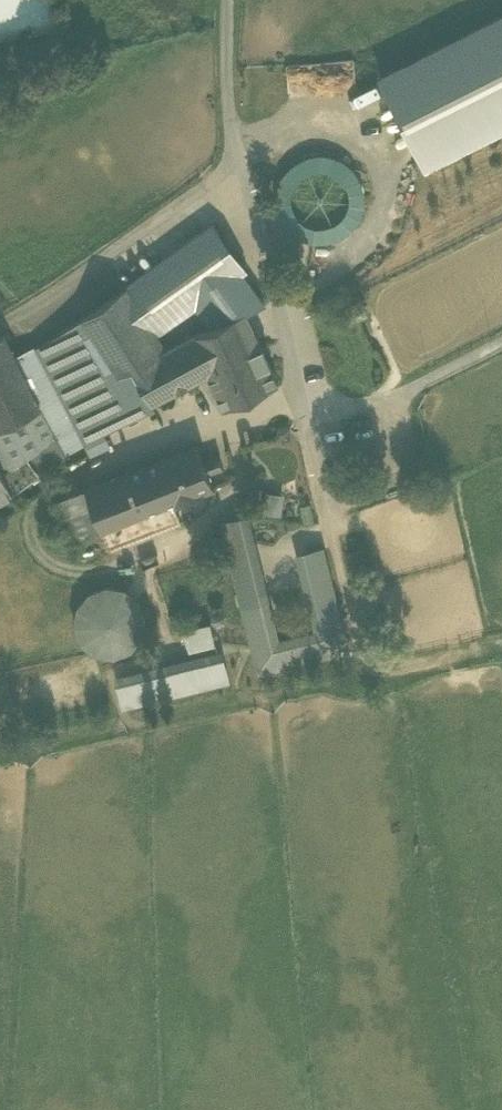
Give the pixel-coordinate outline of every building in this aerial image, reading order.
[(59,25),(54,0),(0,0),(0,35),(59,25)] [(501,126),(501,15),(381,76),(426,165),(501,126)] [(286,62),(288,91),(324,89),(323,70),(334,70),(352,69),(352,59),(328,60),(286,62)] [(277,200),(281,213),(293,207),(291,196),(294,185),(301,176),(311,170),(323,168),(334,171),(343,178),(349,188),(359,180),(352,169),(342,160),(330,155),(316,154),(303,157),(292,165),(283,175),(278,187),(277,200)] [(293,207),(281,213),(287,225),(297,235),(310,241),(324,241),(338,237),(351,229),(358,219),(363,206),(363,192),(359,180),(349,188),(350,200),(347,211),(340,220),(330,226),(319,227),(307,225),(298,217),(293,207)] [(158,332),(196,305),(242,271),(247,267),(214,221),(127,284),(158,332)] [(265,303),(242,271),(196,305),(211,326),(246,311),(265,303)] [(80,318),(116,374),(132,366),(152,402),(208,371),(193,338),(167,347),(158,332),(127,284),(80,318)] [(224,407),(278,382),(246,311),(211,326),(192,334),(191,335),(193,338),(208,371),(224,407)] [(95,432),(123,418),(103,381),(116,374),(80,318),(36,347),(84,441),(90,454),(103,447),(95,432)] [(0,336),(0,428),(41,407),(17,358),(4,333),(0,336)] [(36,347),(17,358),(41,407),(55,433),(65,454),(84,441),(36,347)] [(123,418),(152,402),(132,366),(116,374),(103,381),(123,418)] [(41,407),(0,428),(0,464),(3,471),(55,433),(41,407)] [(65,454),(55,433),(3,471),(13,491),(65,454)] [(214,486),(208,472),(203,460),(197,444),(86,488),(102,530),(173,502),(199,492),(214,486)] [(216,455),(203,460),(208,472),(221,467),(216,455)] [(13,491),(3,471),(0,464),(0,497),(13,491)] [(215,490),(214,486),(199,492),(204,507),(215,490)] [(71,542),(102,530),(86,488),(55,500),(71,542)] [(266,490),(263,509),(279,511),(282,492),(266,490)] [(173,502),(179,517),(204,507),(199,492),(173,502)] [(181,523),(179,517),(173,502),(102,530),(110,550),(181,523)] [(249,514),(240,516),(272,648),(325,636),(304,550),(295,552),(314,629),(280,637),(249,514)] [(222,520),(259,672),(348,650),(323,546),(304,550),(325,636),(272,648),(240,516),(222,520)] [(96,651),(113,654),(130,647),(141,634),(144,616),(137,600),(123,589),(106,586),(90,592),(79,606),(76,624),(82,640),(96,651)] [(187,628),(191,644),(212,639),(209,623),(187,628)] [(114,675),(120,699),(221,675),(216,651),(114,675)]
